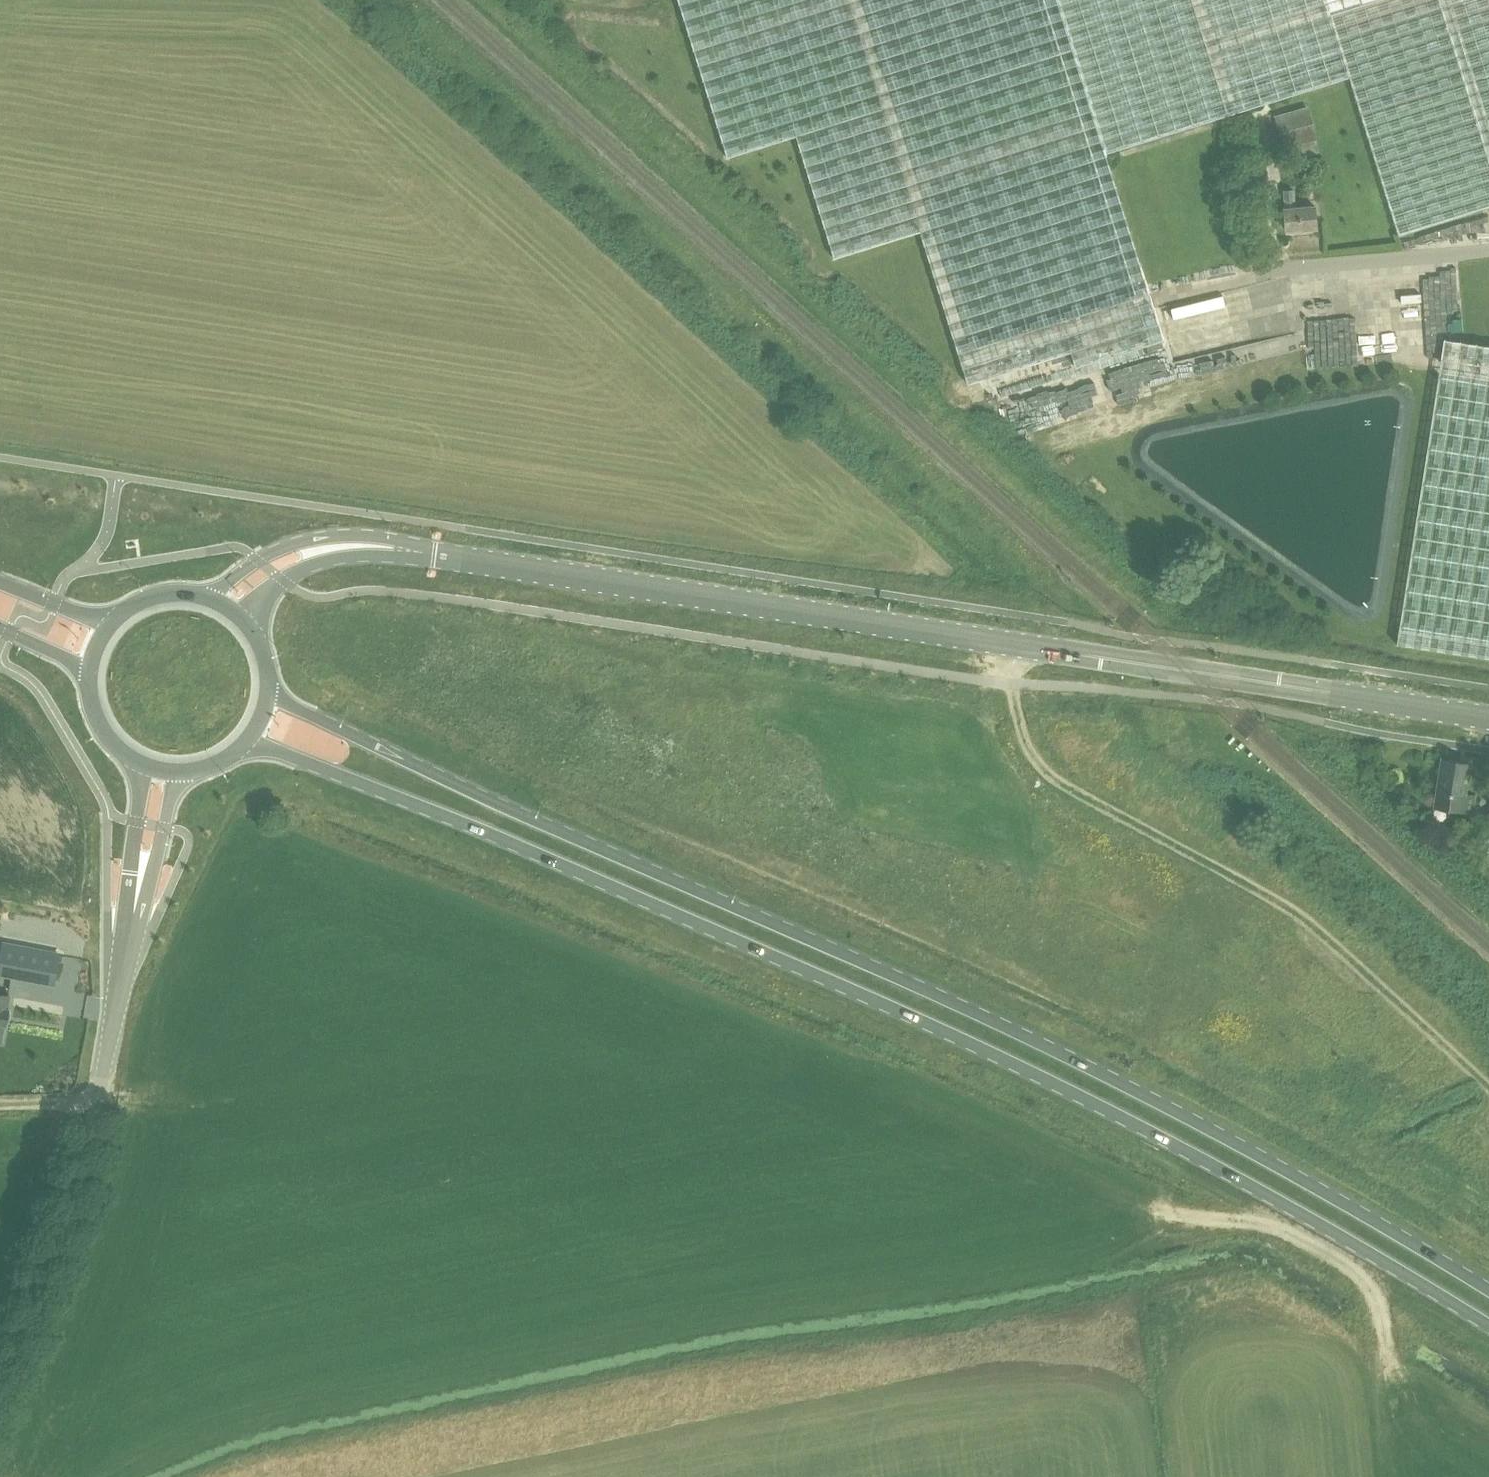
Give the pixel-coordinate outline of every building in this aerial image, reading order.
[(980,381),(1073,352),(1077,367),(1165,340),(1107,153),(1350,77),(1399,236),(1488,208),(1488,0),(680,0),(729,156),(797,135),(834,258),(920,232),(968,385),(980,381)] [(1319,140),(1309,106),(1275,116),(1285,149),(1304,144),(1307,155),(1319,151),(1316,141),(1319,140)] [(1242,130),(1249,160),(1263,156),(1256,126),(1242,130)] [(1287,231),(1317,229),(1316,206),(1296,208),(1294,190),(1285,191),(1287,209),(1286,209),(1287,231)] [(1446,339),(1398,643),(1488,657),(1488,346),(1446,339)] [(1473,813),(1476,796),(1466,794),(1471,763),(1443,759),(1435,807),(1473,813)] [(55,982),(57,971),(61,954),(4,943),(0,960),(0,962),(0,971),(55,982)] [(4,1024),(6,1024),(9,1009),(7,1009),(10,995),(0,993),(0,1041),(4,1024)]
